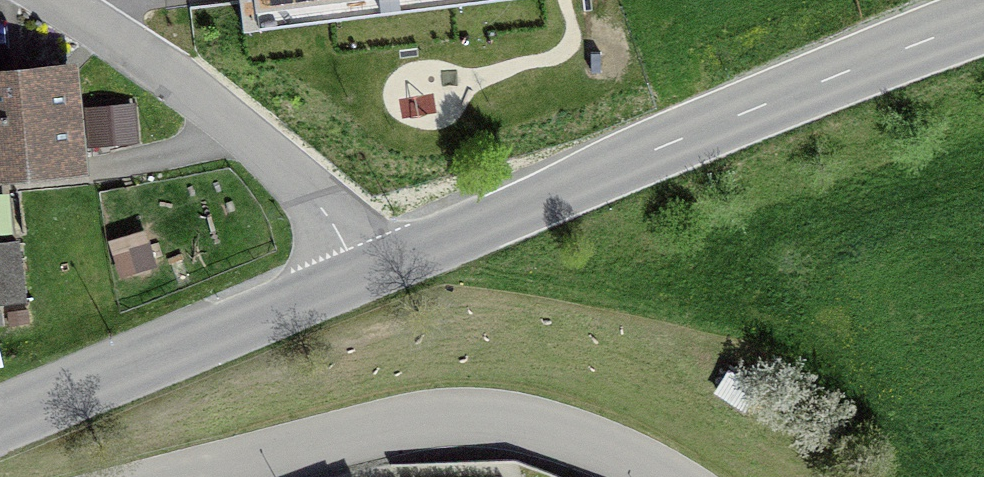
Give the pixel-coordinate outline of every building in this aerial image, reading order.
[(26,154),(27,163),(70,159),(63,78),(0,83),(0,156),(26,154)] [(130,104),(90,107),(93,143),(133,139),(130,104)] [(22,300),(16,245),(0,246),(0,302),(22,300)]
